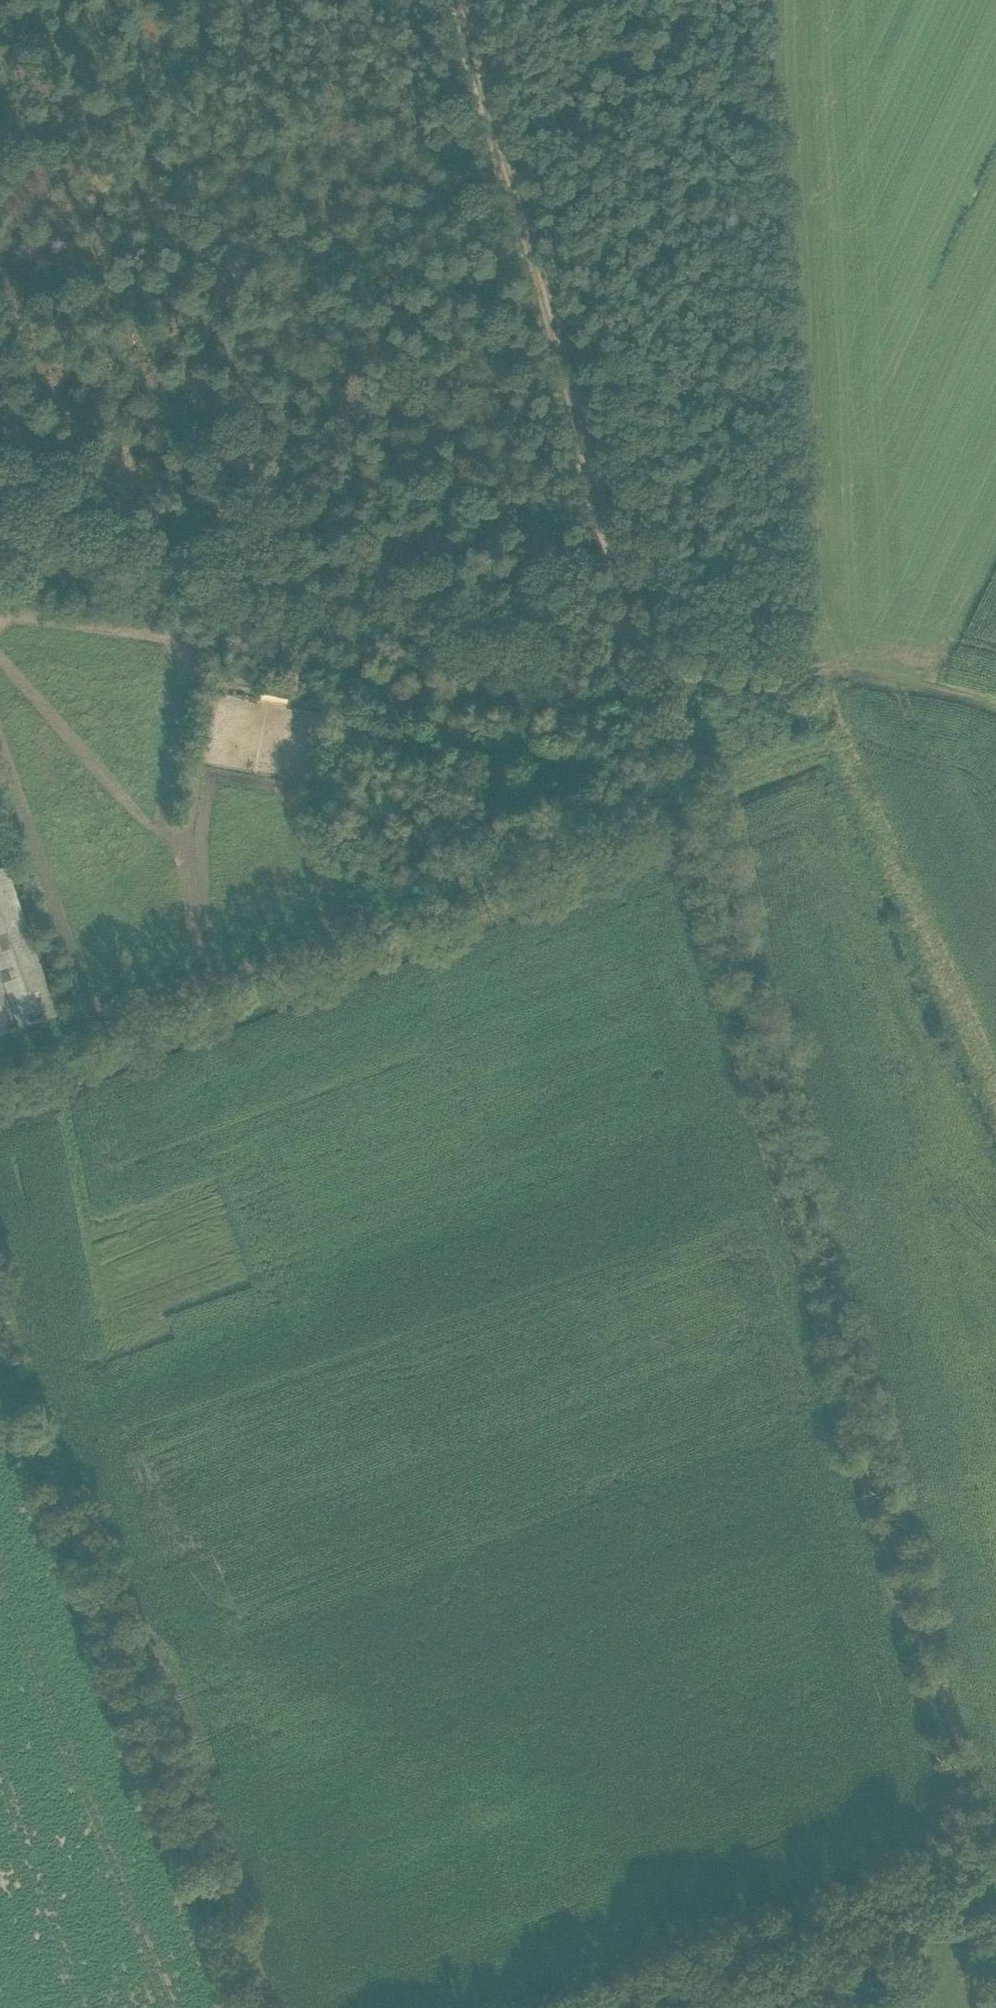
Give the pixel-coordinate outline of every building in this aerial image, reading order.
[(409,744),(424,750),(428,742),(411,736),(409,744)] [(419,760),(422,752),(407,746),(404,754),(402,753),(401,755),(412,760),(418,763),(419,760)] [(0,869),(0,1036),(57,1016),(6,867),(0,869)]
